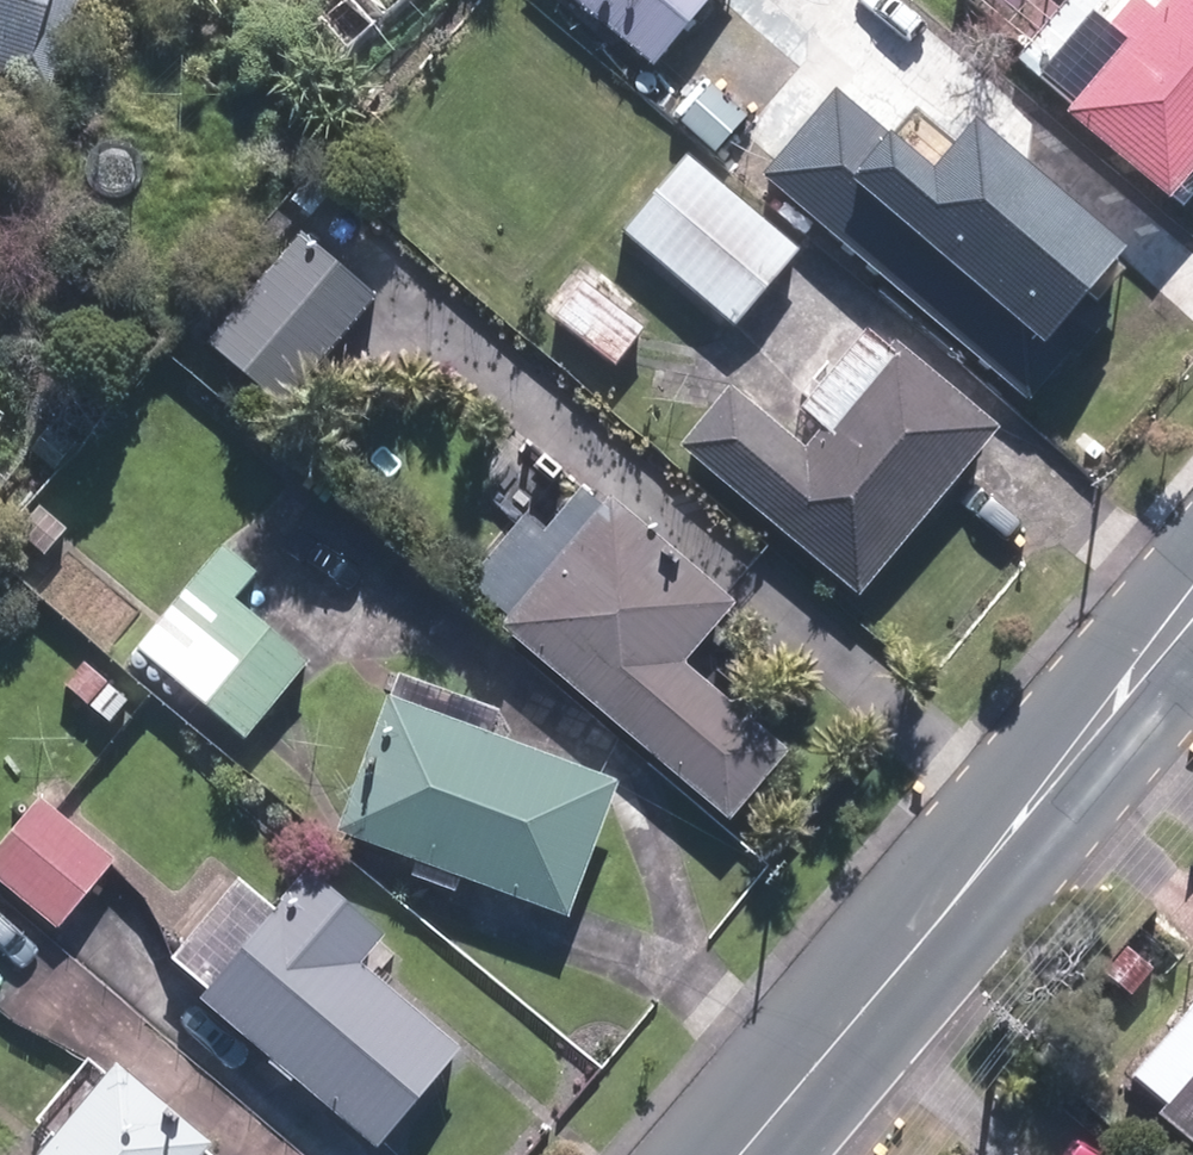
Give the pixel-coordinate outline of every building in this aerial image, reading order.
[(50,99),(81,0),(0,0),(0,83),(50,99)] [(652,67),(710,0),(573,0),(652,67)] [(1171,196),(1192,170),(1192,0),(1071,0),(1021,61),(1074,106),(1069,109),(1171,196)] [(674,106),(706,135),(728,112),(696,82),(674,106)] [(842,90),(768,173),(1028,400),(1146,267),(978,120),(934,171),(842,90)] [(621,228),(734,326),(801,249),(688,150),(621,228)] [(301,230),(206,339),(281,404),(376,295),(301,230)] [(553,315),(613,364),(644,326),(584,279),(553,315)] [(680,446),(860,594),(1000,425),(897,341),(893,344),(869,324),(802,406),(826,426),(809,447),(732,384),(680,446)] [(500,623),(730,819),(791,748),(687,662),(738,601),(716,581),(743,550),(675,490),(649,522),(612,491),(605,500),(584,482),(625,435),(541,365),(495,418),(578,489),(545,529),(526,512),(469,579),(508,613),(500,623)] [(30,453),(48,472),(69,452),(51,432),(30,453)] [(18,530),(48,554),(69,526),(40,502),(18,530)] [(140,645),(250,735),(314,657),(238,597),(257,573),(221,544),(140,645)] [(67,683),(111,719),(129,696),(84,662),(67,683)] [(463,875),(568,914),(619,780),(492,732),(501,708),(398,671),(339,827),(418,858),(412,872),(457,890),(463,875)] [(57,928),(115,860),(41,795),(0,844),(0,879),(57,928)] [(201,995),(379,1147),(464,1044),(364,958),(387,930),(311,867),(277,907),(240,876),(172,956),(209,987),(201,995)] [(214,1142),(118,1061),(37,1154),(203,1154),(214,1142)] [(1164,1109),(1192,1134),(1192,1075),(1164,1109)]
